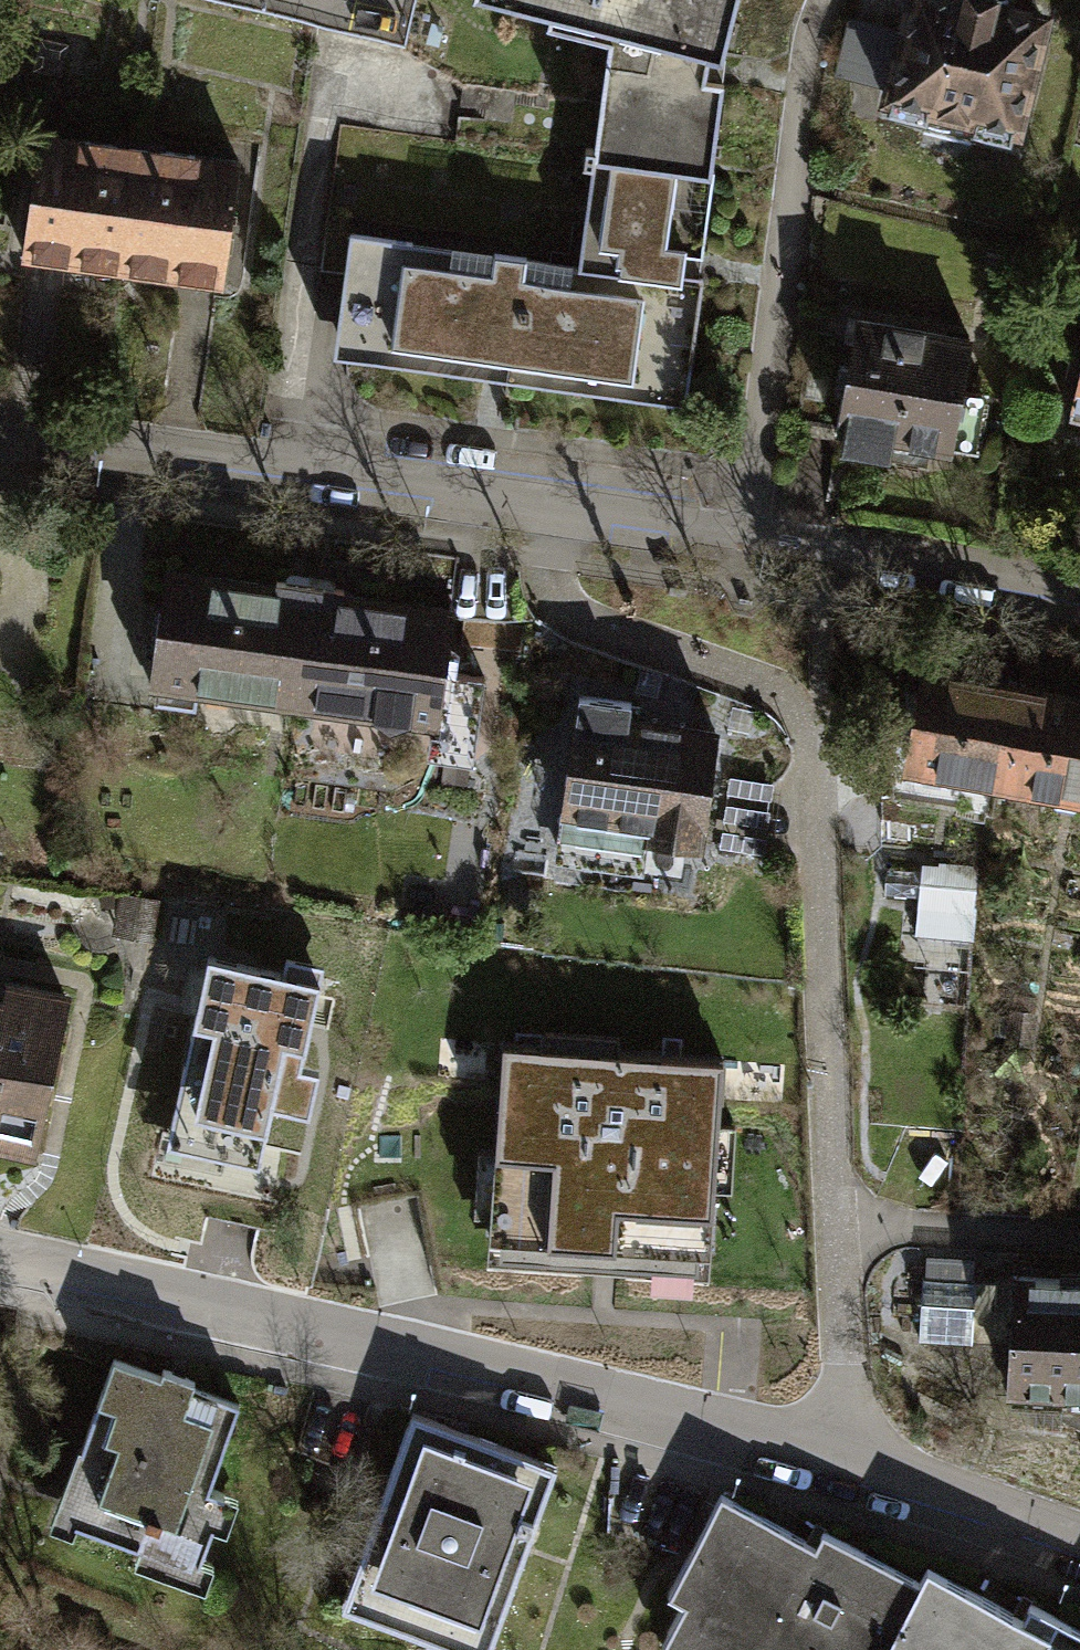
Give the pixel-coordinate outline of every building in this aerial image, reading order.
[(649,38),(706,52),(720,55),(734,0),(496,0),(649,38)] [(888,109),(920,117),(923,105),(975,118),(972,131),(1012,141),(1042,17),(990,5),(991,0),(958,0),(957,3),(946,0),(915,0),(907,33),(893,90),(888,109)] [(893,90),(907,33),(846,18),(832,75),(893,90)] [(702,80),(706,52),(649,38),(641,65),(609,62),(589,157),(711,170),(719,112),(720,84),(702,80)] [(138,147),(36,134),(20,252),(59,257),(61,243),(124,251),(138,147)] [(232,160),(138,147),(124,251),(182,259),(179,279),(216,283),(232,160)] [(589,157),(577,265),(680,276),(682,253),(701,255),(703,237),(711,170),(589,157)] [(703,281),(680,276),(577,265),(575,274),(523,267),(525,252),(492,248),(489,268),(409,256),(412,239),(350,230),(332,350),(684,404),(703,281)] [(966,340),(859,320),(839,426),(946,447),(966,340)] [(1071,411),(1079,414),(1079,375),(1071,411)] [(274,583),(169,569),(154,679),(294,698),(310,581),(275,576),(274,583)] [(340,585),(310,581),(294,698),(435,717),(433,737),(473,742),(482,675),(441,669),(450,608),(339,593),(340,585)] [(993,814),(999,776),(1015,688),(924,672),(919,701),(906,698),(897,717),(891,754),(888,796),(993,814)] [(1015,688),(999,776),(1079,790),(1079,700),(1015,688)] [(630,702),(580,694),(561,824),(701,845),(718,730),(627,716),(630,702)] [(922,874),(888,869),(885,892),(934,899),(930,927),(970,932),(978,871),(924,864),(922,874)] [(155,899),(121,895),(117,920),(151,925),(155,899)] [(320,982),(209,957),(168,1141),(258,1161),(270,1106),(309,1114),(319,1073),(301,1069),(320,982)] [(0,999),(0,1139),(29,1146),(61,995),(5,983),(2,999),(0,999)] [(720,1279),(732,1060),(505,1048),(493,1267),(720,1279)] [(924,1281),(922,1281),(918,1342),(971,1345),(974,1285),(972,1285),(973,1262),(925,1260),(924,1281)] [(1079,1389),(1079,1282),(1012,1280),(1008,1386),(1079,1389)] [(92,1447),(67,1518),(195,1564),(221,1490),(204,1484),(235,1398),(111,1354),(79,1443),(92,1447)] [(411,1414),(364,1543),(381,1550),(359,1610),(468,1649),(480,1649),(529,1517),(512,1510),(531,1458),(411,1414)] [(917,1582),(822,1532),(814,1546),(717,1495),(667,1589),(684,1598),(665,1633),(696,1649),(881,1649),(917,1582)] [(917,1582),(881,1649),(1079,1649),(1079,1629),(1030,1602),(1021,1618),(925,1567),(917,1582)]
